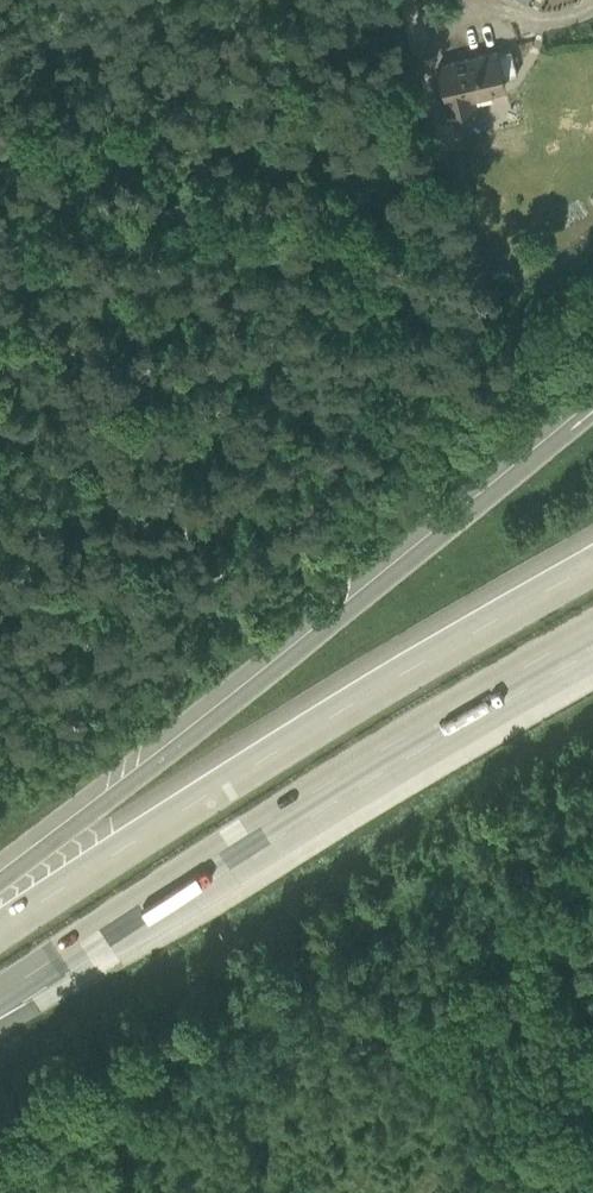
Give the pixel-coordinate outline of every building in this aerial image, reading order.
[(494,50),(448,62),(448,63),(437,66),(449,112),(471,107),(468,91),(491,84),(492,87),(504,84),(501,75),(517,71),(510,47),(494,50)] [(460,158),(442,162),(450,195),(468,190),(460,158)]
